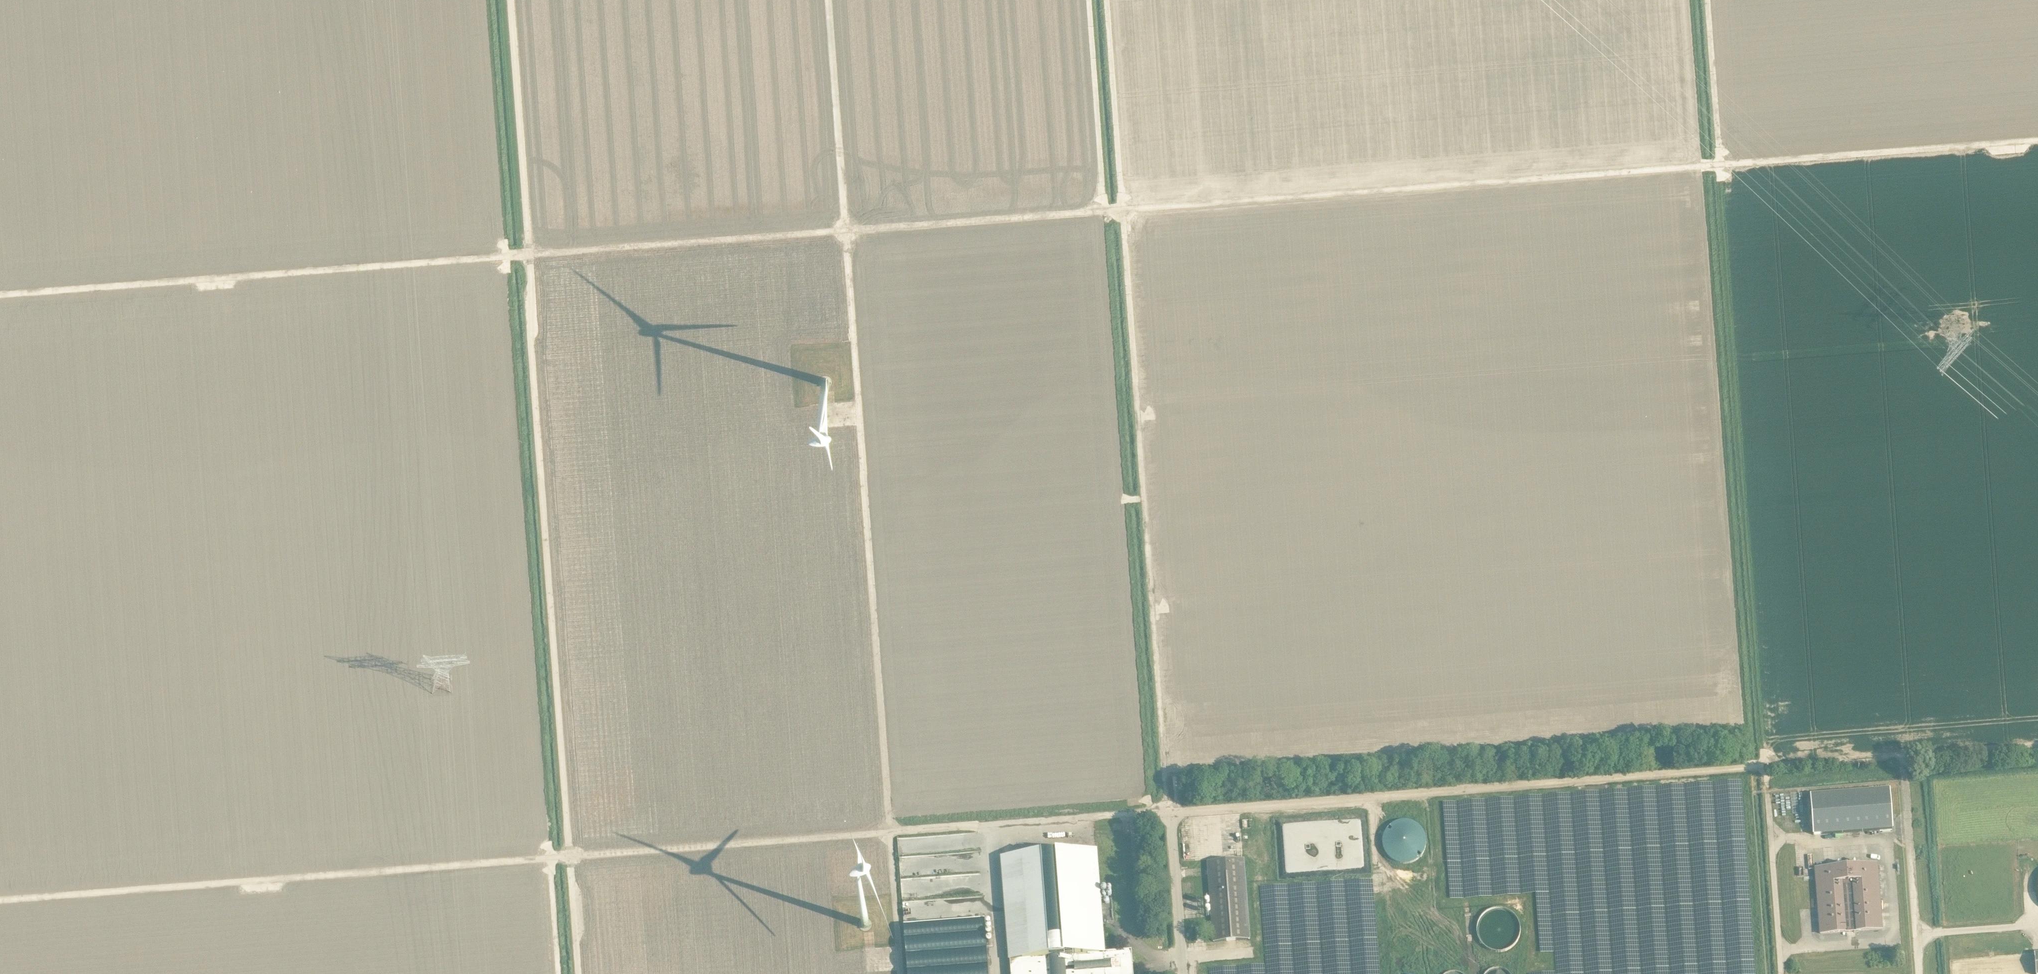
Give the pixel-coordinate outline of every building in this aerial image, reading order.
[(821,383),(821,384),(820,385),(821,387),(821,388),(822,389),(823,389),(824,390),(825,390),(826,390),(827,389),(828,388),(829,388),(829,386),(829,385),(829,384),(829,383),(828,382),(827,382),(826,381),(825,381),(824,381),(823,382),(822,382),(821,383)] [(1892,823),(1889,788),(1810,794),(1813,835),(1892,829),(1892,823)] [(1405,818),(1400,818),(1398,819),(1395,820),(1392,821),(1390,823),(1388,825),(1386,828),(1384,831),(1383,834),(1382,837),(1382,840),(1382,843),(1383,847),(1384,849),(1385,852),(1387,855),(1390,857),(1392,859),(1395,861),(1398,862),(1401,863),(1405,863),(1409,863),(1412,862),(1415,861),(1418,859),(1421,857),(1423,854),(1425,851),(1426,848),(1427,845),(1427,843),(1427,840),(1427,836),(1426,833),(1425,831),(1423,828),(1421,825),(1420,823),(1417,821),(1414,820),(1411,819),(1408,818),(1405,818)] [(1011,973),(1133,973),(1131,950),(1103,953),(1095,850),(1002,857),(1011,973)] [(1250,938),(1245,859),(1208,862),(1214,941),(1250,938)] [(1876,863),(1815,868),(1820,934),(1882,929),(1876,863)] [(1498,910),(1494,910),(1492,911),(1489,912),(1487,913),(1485,915),(1483,917),(1481,919),(1479,922),(1478,925),(1478,928),(1477,931),(1478,934),(1478,937),(1479,939),(1480,942),(1482,944),(1484,947),(1487,949),(1490,950),(1493,951),(1495,952),(1499,952),(1502,952),(1505,951),(1508,949),(1511,948),(1513,946),(1515,943),(1517,941),(1518,938),(1519,936),(1519,933),(1519,930),(1519,927),(1518,924),(1517,922),(1516,919),(1514,917),(1512,915),(1510,913),(1507,912),(1504,911),(1502,910),(1498,910)] [(869,924),(869,923),(869,922),(868,921),(868,920),(867,920),(866,920),(865,920),(864,920),(863,920),(862,921),(861,922),(861,923),(861,924),(861,925),(861,926),(861,927),(862,927),(863,928),(864,928),(865,928),(866,928),(867,928),(868,928),(868,927),(869,927),(869,926),(869,925),(869,924)] [(985,920),(904,927),(907,973),(989,973),(985,920)]
